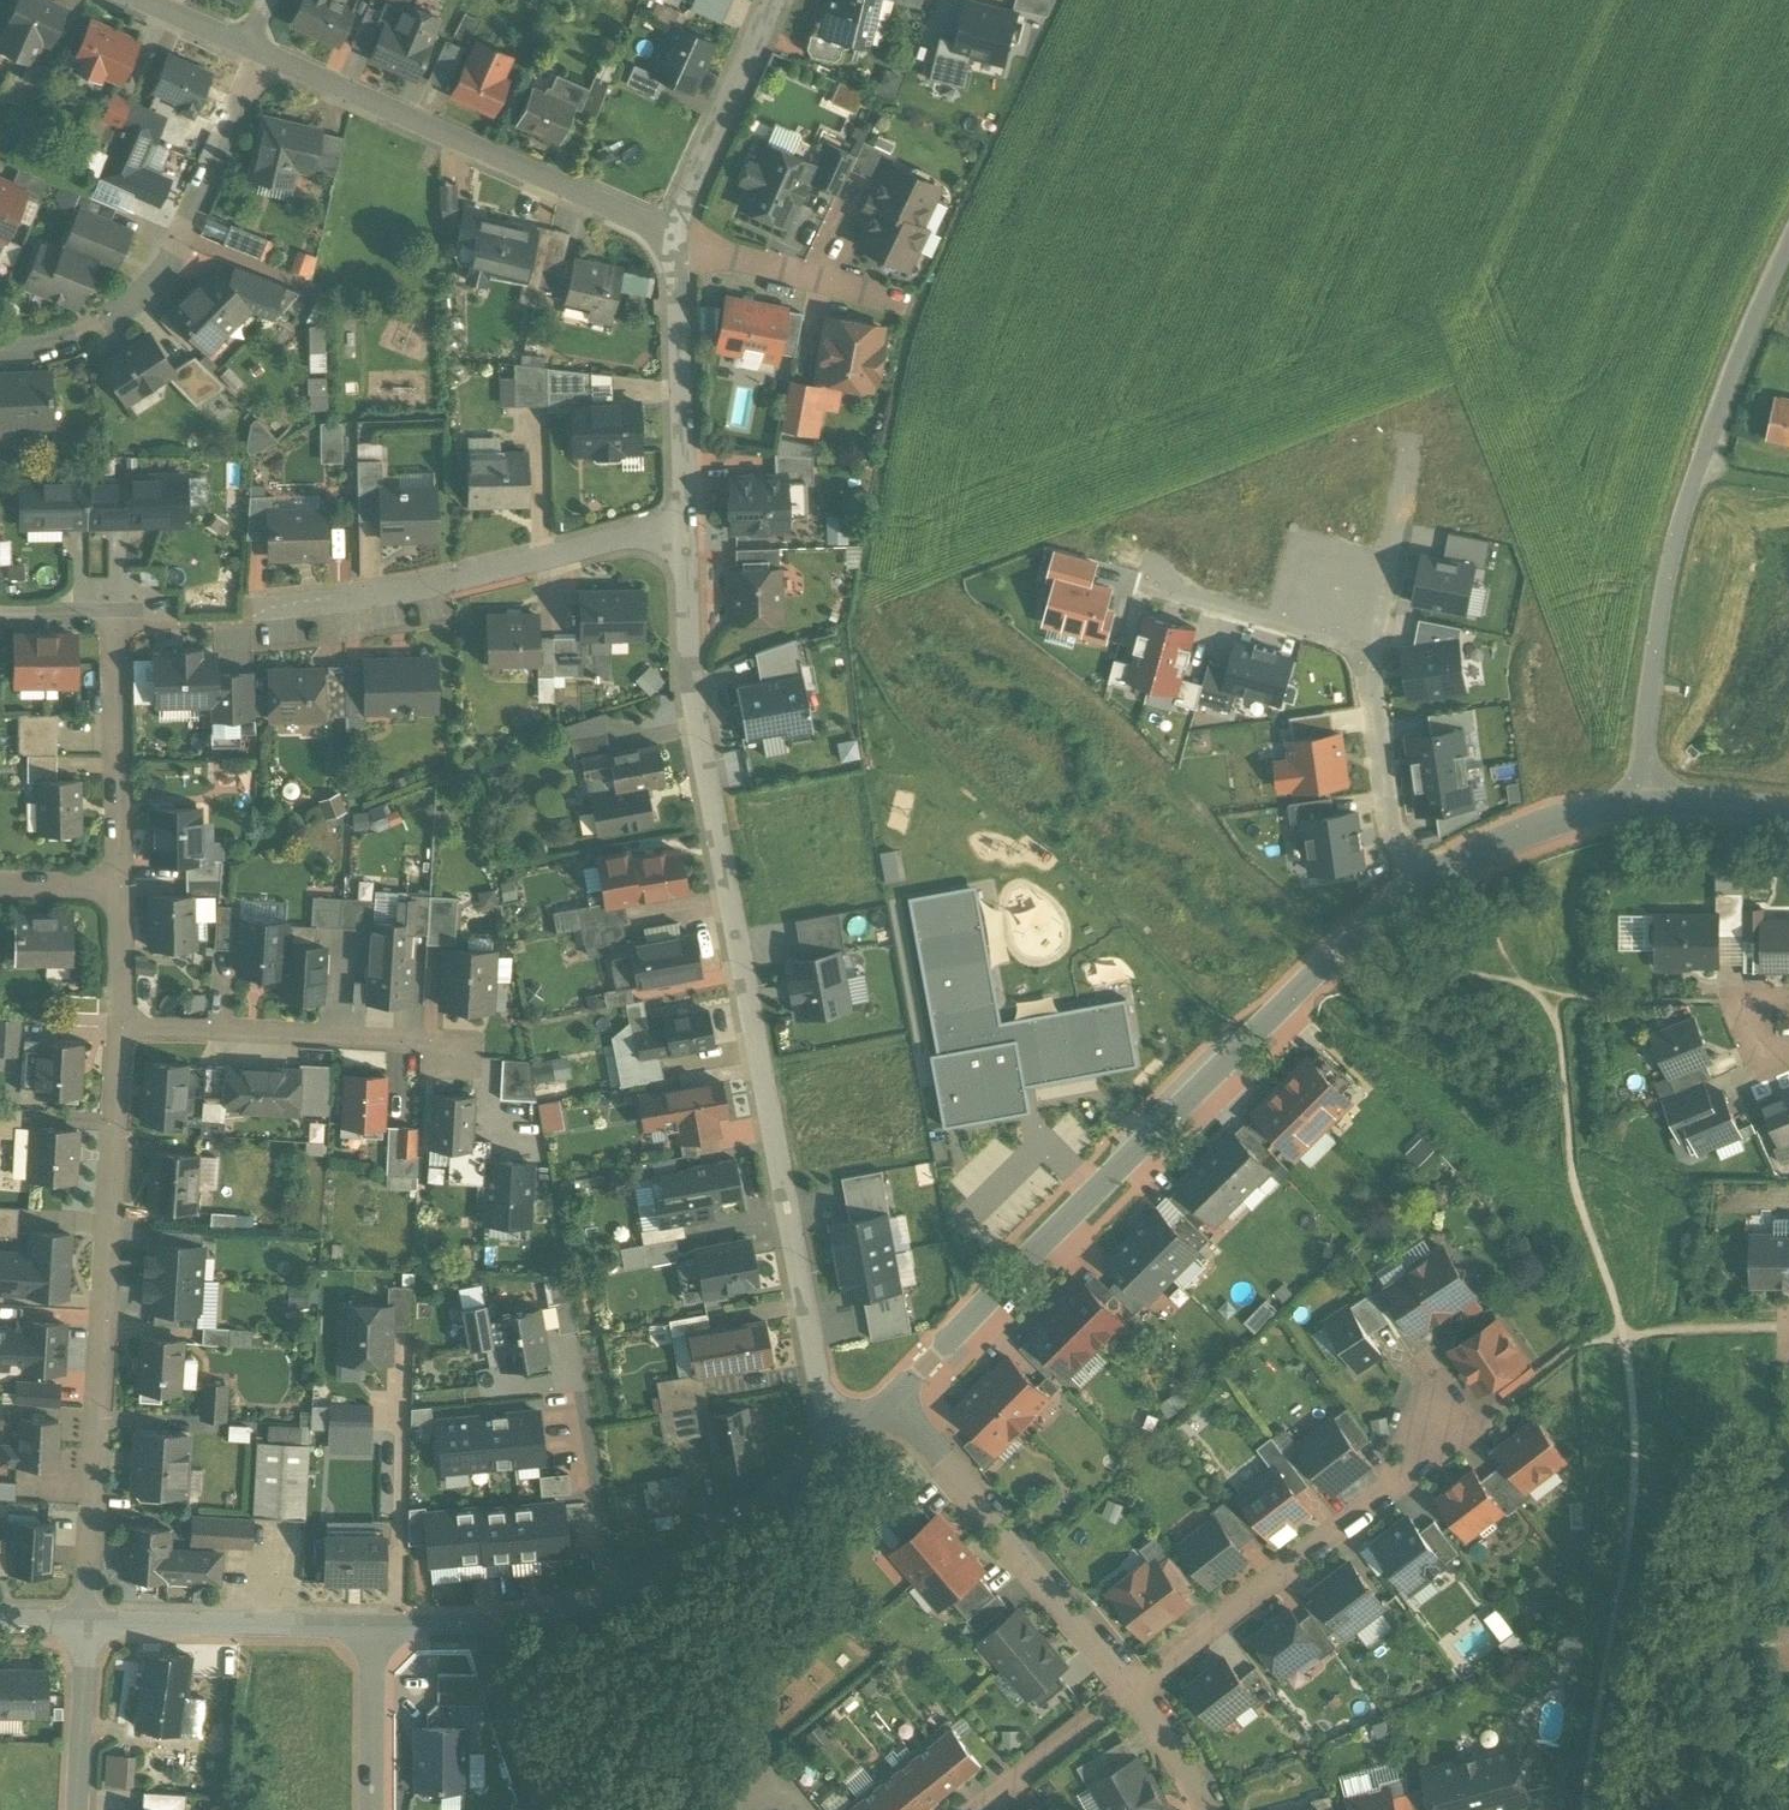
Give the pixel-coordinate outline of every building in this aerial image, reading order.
[(45,0),(19,0),(8,26),(0,44),(0,49),(29,62),(32,64),(33,63),(42,41),(51,45),(66,10),(45,0)] [(291,24),(337,45),(354,7),(357,0),(302,0),(291,24)] [(687,6),(718,20),(727,0),(690,0),(687,6)] [(823,21),(818,20),(814,21),(812,30),(810,31),(806,48),(810,55),(833,60),(839,57),(841,49),(843,47),(847,48),(848,42),(866,46),(866,44),(862,43),(872,0),(827,0),(823,21)] [(883,1),(920,9),(922,0),(883,0),(883,1)] [(1014,8),(1047,16),(1055,0),(1016,0),(1014,8)] [(658,1),(653,14),(673,23),(679,10),(658,1)] [(1019,15),(962,1),(951,48),(973,54),(974,52),(1005,60),(1005,62),(1006,62),(1019,15)] [(404,6),(402,10),(386,2),(381,12),(377,21),(379,22),(384,25),(369,58),(415,79),(431,44),(429,43),(440,20),(405,4),(404,6)] [(368,7),(351,45),(366,52),(379,22),(377,21),(381,12),(368,7)] [(127,38),(93,23),(93,22),(92,21),(74,62),(75,63),(76,60),(101,72),(100,74),(120,83),(138,42),(127,37),(127,38)] [(715,45),(672,26),(671,27),(674,28),(653,74),(651,73),(650,74),(664,80),(693,93),(694,92),(691,91),(711,45),(714,46),(715,45)] [(446,41),(428,80),(445,88),(463,49),(446,41)] [(510,57),(477,43),(468,63),(466,63),(452,95),(492,113),(507,81),(501,78),(510,57)] [(210,75),(169,56),(154,90),(182,103),(179,109),(192,115),(193,113),(210,75)] [(22,78),(10,72),(0,95),(0,96),(36,112),(53,71),(33,63),(32,64),(29,62),(22,78)] [(650,74),(634,66),(627,83),(656,96),(664,80),(650,74)] [(589,89),(556,74),(547,95),(575,107),(574,108),(579,111),(589,89)] [(589,89),(579,111),(596,118),(609,82),(595,76),(589,89)] [(863,91),(839,81),(831,100),(855,110),(863,91)] [(547,95),(532,88),(516,123),(559,142),(574,108),(575,107),(547,95)] [(131,103),(113,95),(103,117),(102,118),(121,127),(131,103)] [(165,118),(131,103),(121,127),(152,140),(154,142),(165,118)] [(192,115),(179,109),(177,114),(179,121),(183,122),(179,131),(182,137),(200,145),(210,121),(193,113),(192,115)] [(103,117),(90,111),(77,140),(86,144),(108,154),(121,127),(102,118),(103,117)] [(304,128),(265,119),(251,179),(281,186),(286,165),(294,167),(304,128)] [(98,177),(158,204),(170,180),(140,167),(152,140),(121,127),(108,154),(98,177)] [(344,137),(304,128),(294,167),(312,171),(312,169),(335,174),(344,137)] [(894,156),(863,141),(859,148),(856,156),(849,170),(877,183),(887,163),(890,164),(894,156)] [(827,143),(816,167),(810,183),(837,195),(849,170),(856,156),(850,153),(827,143)] [(76,167),(98,177),(108,154),(86,144),(76,167)] [(816,167),(768,146),(759,166),(754,164),(747,166),(742,178),(745,185),(750,187),(741,207),(783,225),(793,203),(802,200),(810,183),(816,167)] [(859,148),(853,146),(850,153),(856,156),(859,148)] [(890,164),(887,163),(877,183),(871,195),(870,194),(863,209),(871,212),(864,226),(866,226),(857,245),(906,269),(907,266),(912,264),(919,250),(917,245),(925,228),(919,225),(926,210),(931,208),(938,194),(936,189),(938,187),(890,164)] [(49,179),(19,166),(12,185),(27,192),(24,197),(39,203),(49,179)] [(6,240),(24,197),(27,192),(12,185),(0,180),(0,237),(6,240)] [(455,208),(455,186),(441,187),(442,209),(455,208)] [(116,207),(80,192),(73,208),(79,211),(80,210),(110,222),(116,207)] [(455,208),(442,209),(442,220),(455,223),(459,208),(455,208)] [(483,212),(465,208),(458,238),(475,242),(480,219),(482,219),(483,212)] [(61,255),(41,246),(26,284),(78,306),(97,259),(111,265),(116,251),(120,253),(130,231),(110,222),(80,210),(79,211),(61,255)] [(551,229),(527,224),(526,229),(482,219),(480,219),(475,242),(469,265),(466,280),(483,284),(487,267),(524,276),(539,280),(542,267),(551,229)] [(267,239),(230,224),(222,245),(258,259),(259,258),(255,256),(262,239),(266,240),(267,239)] [(569,233),(551,229),(542,267),(560,271),(563,259),(569,233)] [(475,242),(458,238),(453,257),(458,262),(469,265),(475,242)] [(309,274),(314,257),(297,251),(291,269),(309,274)] [(565,297),(573,261),(563,259),(560,271),(542,267),(539,280),(539,283),(557,287),(555,295),(565,297)] [(621,271),(574,260),(573,261),(565,297),(564,299),(590,305),(589,312),(609,317),(609,320),(610,320),(617,289),(621,271)] [(280,284),(237,266),(231,281),(226,286),(248,308),(257,299),(264,302),(280,284)] [(647,276),(621,271),(617,289),(643,294),(647,276)] [(213,272),(172,312),(208,348),(248,308),(226,286),(213,272)] [(539,283),(539,280),(524,276),(518,303),(533,306),(539,283)] [(280,284),(264,302),(282,309),(299,291),(280,284)] [(785,310),(726,299),(721,324),(726,325),(721,349),(743,353),(740,365),(758,368),(760,356),(776,359),(777,353),(785,310)] [(698,306),(699,337),(713,336),(719,307),(698,306)] [(802,313),(785,310),(777,353),(794,356),(802,313)] [(861,322),(848,320),(846,321),(828,318),(817,379),(843,384),(846,390),(862,393),(868,389),(869,389),(871,380),(875,381),(881,348),(877,347),(880,327),(862,324),(861,322)] [(309,408),(327,408),(325,325),(307,325),(309,408)] [(150,337),(103,368),(127,403),(129,402),(127,398),(140,389),(148,389),(167,377),(174,372),(172,369),(150,337)] [(193,353),(172,369),(174,372),(167,377),(197,407),(226,387),(193,353)] [(547,368),(514,364),(514,407),(548,406),(547,368)] [(591,373),(556,369),(555,393),(592,392),(591,373)] [(0,376),(0,426),(47,424),(46,400),(52,400),(51,392),(50,392),(49,373),(0,376)] [(823,388),(789,382),(782,417),(817,423),(823,388)] [(592,392),(555,393),(555,406),(571,405),(592,404),(592,392)] [(1775,398),(1766,437),(1788,442),(1788,400),(1775,398)] [(592,404),(571,405),(573,455),(601,454),(600,452),(639,450),(638,403),(592,404)] [(817,423),(782,417),(780,430),(815,435),(817,423)] [(275,440),(256,421),(251,425),(246,447),(250,452),(275,440)] [(320,450),(341,450),(341,423),(320,424),(320,450)] [(776,453),(812,456),(814,445),(778,439),(776,453)] [(358,458),(381,459),(381,445),(358,445),(358,458)] [(528,453),(467,454),(468,505),(529,504),(528,453)] [(776,453),(774,453),(775,478),(785,477),(786,485),(813,484),(812,456),(776,453)] [(382,490),(381,460),(357,461),(358,519),(381,518),(380,490),(382,490)] [(765,475),(750,476),(747,479),(730,479),(730,497),(727,497),(728,512),(731,512),(731,530),(747,530),(752,534),(763,534),(767,529),(787,529),(787,520),(791,516),(790,499),(786,495),(786,485),(785,477),(775,478),(768,478),(765,475)] [(126,480),(126,525),(185,523),(185,476),(126,477),(126,480)] [(126,525),(126,480),(89,481),(87,481),(87,482),(86,482),(87,525),(87,526),(88,526),(88,525),(126,525)] [(87,525),(86,482),(21,483),(22,526),(87,525)] [(433,492),(405,493),(405,489),(382,490),(380,490),(381,518),(381,540),(435,538),(435,489),(433,489),(433,492)] [(272,496),(249,496),(246,539),(272,538),(271,512),(273,512),(272,496)] [(273,512),(271,512),(272,538),(272,558),(325,557),(324,511),(273,512)] [(1444,558),(1476,564),(1475,566),(1486,568),(1491,541),(1449,532),(1444,558)] [(332,542),(335,579),(348,577),(345,541),(332,542)] [(778,548),(735,549),(736,571),(777,570),(777,571),(779,571),(778,548)] [(1050,579),(1057,581),(1059,575),(1090,584),(1095,563),(1057,552),(1050,579)] [(1444,558),(1422,554),(1413,602),(1466,613),(1475,566),(1476,564),(1444,558)] [(736,571),(732,571),(733,586),(731,589),(731,604),(734,607),(734,622),(779,621),(779,618),(782,615),(781,597),(778,594),(777,571),(777,570),(736,571)] [(1059,575),(1057,581),(1046,621),(1106,638),(1113,613),(1105,611),(1111,589),(1090,584),(1059,575)] [(641,593),(607,594),(606,592),(580,593),(581,638),(583,676),(594,676),(595,680),(598,680),(597,674),(608,674),(607,638),(642,637),(641,593)] [(1152,686),(1171,620),(1146,614),(1141,631),(1140,631),(1134,649),(1136,650),(1132,663),(1127,680),(1128,680),(1152,686)] [(539,639),(538,616),(486,617),(487,665),(489,665),(489,662),(538,661),(539,661),(539,639)] [(1414,648),(1457,641),(1458,643),(1459,643),(1462,627),(1420,619),(1414,648)] [(1196,628),(1171,620),(1152,686),(1178,693),(1178,694),(1183,678),(1187,664),(1188,664),(1193,648),(1191,647),(1196,628)] [(46,635),(15,635),(16,685),(46,685),(46,635)] [(76,635),(46,635),(46,685),(76,685),(76,635)] [(553,677),(553,638),(539,639),(539,661),(538,661),(538,677),(553,677)] [(581,638),(553,638),(553,677),(583,676),(581,638)] [(795,639),(755,653),(759,681),(802,673),(795,639)] [(1414,648),(1404,649),(1411,697),(1465,689),(1458,643),(1457,641),(1414,648)] [(1281,702),(1292,659),(1275,654),(1277,650),(1255,644),(1254,648),(1237,644),(1231,665),(1225,687),(1237,690),(1281,702)] [(238,717),(237,674),(215,674),(214,655),(198,655),(199,651),(170,651),(170,656),(155,656),(156,703),(197,702),(197,709),(212,709),(212,718),(238,717)] [(434,658),(365,660),(365,662),(365,665),(366,707),(407,706),(407,714),(407,715),(411,715),(411,711),(435,710),(434,658)] [(1128,680),(1127,680),(1132,663),(1116,658),(1109,680),(1127,685),(1128,680)] [(1237,690),(1225,687),(1231,665),(1210,659),(1203,683),(1198,701),(1231,711),(1237,690)] [(344,665),(327,666),(328,695),(345,694),(344,665)] [(366,707),(365,665),(344,665),(345,694),(345,707),(366,707)] [(295,673),(291,669),(275,669),(271,673),(269,673),(270,717),(322,716),(321,672),(295,673)] [(254,717),(253,673),(237,674),(238,717),(254,717)] [(759,681),(735,686),(738,703),(733,704),(737,722),(742,721),(745,738),(782,731),(783,737),(812,731),(811,726),(808,708),(814,707),(810,690),(805,691),(802,673),(759,681)] [(1183,678),(1178,694),(1178,693),(1176,702),(1196,708),(1198,701),(1203,683),(1183,678)] [(407,714),(407,706),(366,707),(345,707),(346,731),(359,731),(368,715),(407,714)] [(1431,733),(1461,729),(1462,731),(1475,729),(1472,708),(1429,714),(1431,733)] [(571,744),(570,740),(605,734),(605,714),(559,730),(559,746),(571,744)] [(57,715),(27,715),(27,734),(18,735),(18,754),(27,754),(57,754),(57,715)] [(18,735),(27,734),(27,715),(18,715),(18,735)] [(238,731),(238,717),(212,718),(213,732),(238,731)] [(1414,775),(1467,767),(1462,731),(1461,729),(1431,733),(1409,737),(1414,775)] [(605,734),(570,740),(571,744),(574,761),(580,759),(580,758),(609,753),(605,734)] [(1348,781),(1341,734),(1289,741),(1292,759),(1289,760),(1293,787),(1295,786),(1296,789),(1348,781)] [(609,754),(608,755),(611,773),(615,794),(645,788),(665,784),(658,745),(609,754)] [(730,787),(749,785),(746,749),(727,751),(730,787)] [(609,753),(580,758),(580,759),(584,778),(588,778),(611,773),(608,755),(609,754),(609,753)] [(57,754),(27,754),(27,783),(38,783),(38,781),(57,781),(57,754)] [(1293,787),(1289,760),(1277,762),(1281,788),(1293,787)] [(1467,767),(1414,775),(1420,813),(1436,810),(1472,805),(1472,804),(1467,767)] [(615,794),(611,773),(588,778),(598,834),(625,829),(627,830),(637,828),(638,826),(651,824),(645,788),(615,794)] [(57,781),(38,781),(38,783),(38,815),(40,815),(40,831),(39,831),(39,833),(80,833),(79,781),(57,781)] [(1304,820),(1304,819),(1334,815),(1331,798),(1289,804),(1291,822),(1304,820)] [(1472,804),(1472,805),(1436,810),(1440,835),(1480,815),(1478,803),(1472,804)] [(199,860),(198,809),(149,810),(150,832),(155,832),(155,861),(154,861),(154,863),(186,862),(198,862),(199,860)] [(1334,815),(1304,819),(1304,820),(1312,872),(1364,864),(1361,846),(1362,846),(1357,812),(1334,815)] [(896,850),(881,853),(887,881),(901,879),(896,850)] [(677,851),(628,860),(627,855),(598,860),(606,903),(633,898),(634,901),(685,891),(677,851)] [(221,860),(199,860),(198,862),(186,862),(186,879),(219,878),(221,860)] [(1716,865),(1716,893),(1744,893),(1744,864),(1716,865)] [(219,878),(186,879),(187,895),(193,895),(193,897),(194,897),(218,897),(219,878)] [(945,1127),(1019,1113),(1014,1088),(1027,1085),(1097,1072),(1139,1065),(1126,998),(1002,1021),(978,892),(931,901),(929,893),(909,897),(938,1053),(931,1054),(945,1125),(945,1127)] [(429,894),(406,893),(405,899),(417,900),(414,934),(426,934),(427,934),(429,896),(429,894)] [(1744,893),(1716,893),(1716,916),(1718,916),(1718,936),(1744,936),(1744,910),(1744,893)] [(187,895),(151,896),(151,898),(152,898),(153,917),(151,917),(151,949),(195,949),(195,947),(194,947),(193,897),(193,895),(187,895)] [(457,898),(429,896),(427,934),(426,934),(426,943),(454,945),(457,898)] [(342,899),(312,897),(310,926),(317,927),(341,929),(342,899)] [(405,899),(397,898),(395,923),(395,933),(409,933),(414,934),(417,900),(405,899)] [(239,920),(241,921),(286,923),(286,901),(240,899),(240,907),(239,920)] [(375,901),(342,899),(341,929),(371,931),(372,922),(373,922),(375,901)] [(240,907),(217,906),(214,949),(240,950),(241,921),(239,920),(240,907)] [(621,908),(593,912),(596,926),(621,922),(625,921),(623,907),(621,908)] [(1764,910),(1744,910),(1744,936),(1763,936),(1763,922),(1764,922),(1764,910)] [(794,920),(801,959),(836,953),(836,954),(844,952),(837,912),(794,920)] [(1657,919),(1657,916),(1656,914),(1619,915),(1619,949),(1657,949),(1657,945),(1651,939),(1651,925),(1657,919)] [(72,917),(16,916),(16,960),(72,961),(72,917)] [(1716,916),(1657,916),(1657,919),(1651,925),(1651,939),(1657,945),(1657,949),(1657,968),(1687,968),(1691,964),(1718,964),(1718,936),(1718,916),(1716,916)] [(286,923),(241,921),(240,950),(239,973),(282,976),(284,945),(316,947),(317,927),(311,927),(310,926),(286,925),(286,923)] [(373,922),(372,922),(371,931),(368,982),(367,1003),(407,1005),(410,955),(407,955),(409,933),(395,933),(395,923),(373,922)] [(596,926),(591,927),(594,943),(595,950),(609,947),(608,945),(624,942),(621,922),(596,926)] [(1763,922),(1763,936),(1763,968),(1788,968),(1788,922),(1764,922),(1763,922)] [(591,927),(582,929),(585,944),(594,943),(591,927)] [(631,944),(630,945),(635,975),(637,987),(700,976),(692,933),(631,944)] [(1744,936),(1718,936),(1718,964),(1744,964),(1744,936)] [(1763,936),(1744,936),(1744,964),(1744,970),(1763,970),(1763,968),(1763,936)] [(624,942),(608,945),(609,947),(615,979),(635,975),(630,945),(631,944),(630,941),(624,942)] [(316,947),(284,945),(282,976),(281,997),(321,1000),(324,948),(316,947)] [(493,953),(446,950),(442,1007),(489,1010),(491,980),(493,953)] [(844,952),(836,954),(845,1003),(868,1000),(864,973),(853,975),(849,952),(844,952)] [(801,959),(789,961),(792,980),(789,980),(792,998),(796,997),(799,1015),(846,1007),(845,1003),(836,954),(836,953),(801,959)] [(635,975),(615,979),(617,989),(630,987),(630,988),(637,987),(635,975)] [(491,980),(489,1010),(504,1012),(506,981),(491,980)] [(367,1010),(367,1003),(368,982),(353,981),(352,1010),(367,1010)] [(617,989),(603,992),(606,1007),(633,1002),(630,988),(630,987),(617,989)] [(706,1010),(664,1018),(666,1029),(670,1053),(713,1045),(706,1010)] [(0,1019),(0,1055),(17,1056),(19,1020),(0,1019)] [(1694,1019),(1654,1035),(1670,1075),(1705,1061),(1710,1059),(1694,1019)] [(666,1029),(637,1034),(640,1051),(641,1058),(656,1055),(670,1053),(666,1029)] [(82,1044),(40,1041),(40,1042),(38,1065),(23,1064),(21,1091),(37,1093),(56,1095),(56,1099),(76,1101),(76,1096),(79,1096),(82,1044)] [(40,1042),(24,1041),(23,1064),(38,1065),(40,1042)] [(656,1055),(641,1058),(640,1051),(620,1054),(625,1082),(660,1075),(656,1055)] [(532,1059),(534,1079),(570,1077),(569,1056),(532,1059)] [(1332,1082),(1310,1059),(1282,1086),(1323,1127),(1350,1100),(1342,1092),(1332,1082)] [(529,1061),(502,1060),(499,1098),(519,1099),(518,1100),(529,1101),(535,1101),(529,1061)] [(1705,1061),(1670,1075),(1677,1093),(1703,1082),(1712,1078),(1705,1061)] [(187,1065),(147,1062),(143,1121),(182,1124),(182,1126),(185,1126),(185,1124),(202,1125),(201,1135),(224,1137),(225,1117),(204,1116),(206,1098),(204,1097),(184,1096),(186,1067),(187,1065)] [(300,1071),(206,1066),(204,1097),(206,1098),(204,1116),(225,1117),(226,1110),(297,1114),(300,1071)] [(1342,1071),(1332,1082),(1342,1092),(1352,1082),(1342,1071)] [(385,1077),(345,1075),(342,1124),(361,1125),(360,1135),(380,1135),(381,1127),(383,1127),(385,1077)] [(679,1075),(649,1081),(651,1092),(681,1087),(679,1075)] [(651,1092),(643,1094),(639,1099),(644,1123),(649,1127),(662,1125),(664,1131),(677,1129),(679,1140),(694,1138),(717,1133),(714,1115),(725,1113),(719,1080),(681,1087),(651,1092)] [(1677,1093),(1663,1098),(1678,1134),(1680,1138),(1691,1133),(1681,1109),(1710,1097),(1703,1082),(1677,1093)] [(1323,1127),(1282,1086),(1255,1113),(1277,1136),(1287,1146),(1296,1154),(1298,1152),(1323,1127)] [(1710,1097),(1681,1109),(1691,1133),(1699,1151),(1704,1149),(1741,1133),(1723,1092),(1710,1097)] [(1762,1104),(1780,1146),(1788,1142),(1788,1093),(1762,1104)] [(473,1097),(433,1095),(430,1147),(450,1148),(449,1164),(448,1182),(487,1184),(488,1161),(489,1140),(471,1140),(473,1097)] [(559,1100),(537,1104),(542,1133),(564,1128),(559,1100)] [(0,1108),(0,1127),(19,1128),(20,1109),(0,1108)] [(1267,1146),(1245,1123),(1234,1133),(1264,1163),(1274,1153),(1267,1146)] [(14,1137),(11,1177),(30,1177),(33,1129),(19,1128),(0,1127),(0,1136),(14,1137)] [(77,1130),(33,1127),(33,1129),(30,1177),(30,1179),(74,1182),(77,1130)] [(415,1128),(388,1127),(387,1156),(414,1157),(414,1156),(415,1128)] [(1336,1140),(1323,1127),(1298,1152),(1311,1166),(1336,1140)] [(717,1133),(694,1138),(697,1154),(721,1149),(717,1133)] [(1264,1163),(1234,1133),(1212,1155),(1210,1152),(1205,1158),(1241,1195),(1253,1208),(1268,1193),(1255,1181),(1268,1168),(1264,1163)] [(1704,1149),(1699,1151),(1691,1133),(1680,1138),(1678,1134),(1670,1137),(1678,1157),(1691,1163),(1707,1156),(1704,1149)] [(1277,1136),(1267,1146),(1274,1153),(1277,1156),(1287,1146),(1277,1136)] [(694,1138),(679,1140),(682,1156),(697,1154),(694,1138)] [(1780,1146),(1775,1148),(1781,1162),(1788,1159),(1788,1142),(1780,1146)] [(430,1147),(428,1163),(449,1164),(450,1148),(430,1147)] [(197,1155),(152,1152),(151,1173),(152,1174),(150,1208),(193,1211),(197,1155)] [(414,1157),(387,1156),(386,1176),(398,1177),(397,1188),(410,1189),(410,1187),(417,1187),(417,1156),(414,1156),(414,1157)] [(654,1175),(659,1174),(676,1171),(673,1158),(651,1162),(654,1175)] [(734,1158),(686,1167),(687,1169),(676,1171),(659,1174),(662,1196),(653,1197),(659,1227),(682,1222),(713,1216),(710,1203),(742,1197),(734,1158)] [(1241,1195),(1205,1158),(1199,1163),(1201,1166),(1180,1187),(1209,1217),(1214,1222),(1241,1195)] [(531,1163),(488,1161),(487,1184),(484,1221),(528,1223),(531,1163)] [(843,1177),(851,1221),(886,1215),(886,1217),(891,1216),(883,1170),(843,1177)] [(653,1197),(662,1196),(659,1174),(654,1175),(649,1176),(649,1177),(653,1197)] [(397,1188),(398,1177),(386,1176),(386,1188),(397,1188)] [(641,1230),(659,1227),(653,1197),(649,1177),(632,1180),(641,1230)] [(1209,1217),(1180,1187),(1169,1198),(1199,1227),(1209,1217)] [(1199,1227),(1169,1198),(1184,1213),(1173,1224),(1198,1250),(1210,1238),(1199,1227)] [(0,1207),(0,1236),(17,1237),(19,1209),(0,1207)] [(1173,1224),(1158,1210),(1132,1235),(1172,1275),(1198,1250),(1173,1224)] [(886,1217),(892,1251),(911,1248),(904,1213),(891,1216),(886,1217)] [(837,1250),(839,1261),(892,1251),(886,1217),(886,1215),(851,1221),(834,1225),(839,1250),(837,1250)] [(1775,1219),(1774,1236),(1752,1236),(1752,1284),(1788,1284),(1788,1219),(1775,1219)] [(659,1227),(662,1240),(674,1238),(685,1236),(682,1222),(659,1227)] [(640,1230),(642,1244),(662,1240),(659,1227),(641,1230),(640,1230)] [(158,1244),(182,1246),(183,1231),(159,1230),(158,1244)] [(202,1233),(183,1231),(182,1246),(202,1247),(202,1233)] [(71,1235),(32,1232),(31,1256),(28,1255),(26,1292),(66,1295),(71,1235)] [(1172,1275),(1132,1235),(1108,1259),(1122,1275),(1147,1300),(1172,1275)] [(677,1253),(674,1238),(662,1240),(642,1244),(641,1244),(643,1259),(675,1253),(677,1253)] [(749,1240),(694,1250),(702,1288),(701,1287),(703,1298),(726,1294),(725,1288),(757,1282),(749,1240)] [(158,1244),(152,1244),(151,1257),(146,1257),(145,1270),(150,1270),(150,1276),(200,1280),(202,1247),(182,1246),(158,1244)] [(643,1259),(641,1244),(620,1248),(624,1268),(644,1264),(643,1259)] [(1456,1266),(1444,1247),(1409,1270),(1411,1273),(1400,1280),(1398,1278),(1388,1284),(1387,1284),(1386,1285),(1397,1302),(1401,1309),(1399,1311),(1414,1333),(1432,1322),(1433,1324),(1435,1323),(1433,1321),(1447,1312),(1448,1313),(1450,1312),(1449,1310),(1474,1294),(1464,1278),(1466,1268),(1456,1266)] [(892,1251),(899,1286),(904,1286),(917,1283),(911,1248),(892,1251)] [(694,1250),(677,1253),(675,1253),(682,1291),(701,1287),(702,1288),(694,1250)] [(892,1251),(839,1261),(841,1273),(843,1272),(847,1298),(864,1295),(899,1288),(899,1286),(892,1251)] [(0,1254),(0,1291),(26,1292),(28,1255),(0,1254)] [(568,1276),(542,1275),(548,1307),(554,1306),(553,1302),(572,1299),(568,1276)] [(1147,1300),(1122,1275),(1109,1287),(1111,1289),(1123,1301),(1135,1313),(1147,1300)] [(200,1280),(150,1276),(149,1283),(145,1282),(144,1295),(149,1296),(148,1309),(154,1309),(178,1311),(197,1312),(200,1280)] [(1084,1282),(1057,1309),(1094,1347),(1122,1320),(1113,1311),(1101,1299),(1084,1282)] [(1386,1285),(1372,1294),(1383,1311),(1397,1302),(1386,1285)] [(413,1287),(388,1286),(387,1307),(389,1307),(388,1330),(412,1330),(413,1287)] [(912,1331),(904,1286),(899,1286),(899,1288),(864,1295),(872,1339),(912,1331)] [(1111,1289),(1101,1299),(1113,1311),(1123,1301),(1111,1289)] [(1371,1293),(1350,1306),(1369,1334),(1389,1321),(1383,1311),(1372,1294),(1371,1293)] [(572,1299),(553,1302),(554,1306),(558,1326),(559,1333),(578,1330),(572,1299)] [(1277,1310),(1267,1300),(1245,1322),(1255,1332),(1277,1310)] [(484,1303),(461,1307),(469,1348),(492,1344),(491,1342),(497,1341),(493,1319),(487,1320),(484,1303)] [(387,1307),(342,1306),(342,1312),(339,1314),(339,1336),(342,1339),(341,1361),(361,1361),(364,1364),(376,1365),(379,1362),(388,1362),(388,1330),(389,1307),(387,1307)] [(554,1306),(548,1307),(538,1308),(542,1329),(558,1326),(554,1306)] [(1369,1334),(1350,1306),(1325,1323),(1357,1371),(1382,1354),(1369,1334)] [(538,1308),(493,1316),(493,1319),(497,1341),(502,1368),(547,1360),(542,1329),(538,1308)] [(177,1325),(178,1311),(154,1309),(153,1324),(177,1325)] [(1094,1347),(1057,1309),(1030,1336),(1046,1353),(1058,1366),(1067,1374),(1094,1347)] [(197,1312),(178,1311),(177,1325),(197,1327),(197,1312)] [(706,1314),(669,1321),(671,1336),(687,1333),(688,1333),(687,1332),(709,1328),(706,1314)] [(1498,1319),(1451,1349),(1463,1367),(1464,1374),(1469,1377),(1480,1392),(1497,1381),(1526,1362),(1525,1360),(1498,1319)] [(19,1321),(18,1329),(0,1328),(0,1366),(7,1366),(7,1352),(24,1353),(23,1368),(62,1370),(65,1323),(19,1321)] [(730,1328),(716,1330),(720,1348),(723,1368),(725,1368),(771,1359),(764,1322),(730,1328)] [(709,1328),(687,1332),(688,1333),(687,1333),(690,1353),(720,1348),(716,1330),(730,1328),(729,1324),(709,1328)] [(230,1329),(203,1327),(202,1344),(229,1346),(230,1329)] [(690,1353),(687,1333),(671,1336),(678,1377),(694,1374),(690,1353)] [(183,1341),(142,1338),(138,1388),(141,1389),(161,1390),(180,1391),(183,1341)] [(720,1348),(690,1353),(694,1374),(695,1376),(702,1374),(725,1370),(725,1368),(723,1368),(720,1348)] [(1046,1353),(1036,1363),(1048,1375),(1048,1376),(1049,1375),(1058,1366),(1046,1353)] [(1038,1385),(1009,1357),(982,1384),(1023,1425),(1050,1397),(1038,1385)] [(1526,1362),(1497,1381),(1505,1394),(1535,1372),(1526,1358),(1525,1360),(1526,1362)] [(656,1381),(658,1393),(703,1385),(702,1374),(695,1376),(694,1374),(678,1377),(656,1381)] [(1060,1387),(1049,1375),(1048,1376),(1048,1375),(1038,1385),(1050,1397),(1060,1387)] [(59,1385),(18,1382),(16,1404),(57,1406),(59,1385)] [(226,1385),(204,1384),(202,1418),(224,1419),(226,1385)] [(1023,1425),(982,1384),(956,1410),(977,1432),(999,1453),(1000,1452),(997,1450),(1023,1425)] [(703,1385),(658,1393),(661,1411),(705,1404),(707,1403),(703,1385)] [(161,1390),(141,1389),(140,1399),(160,1400),(161,1390)] [(705,1404),(661,1411),(665,1441),(710,1432),(707,1416),(705,1404)] [(370,1407),(331,1406),(331,1430),(369,1431),(370,1407)] [(430,1406),(411,1408),(410,1424),(425,1423),(431,1416),(430,1406)] [(1372,1438),(1348,1407),(1333,1418),(1357,1449),(1372,1438)] [(743,1409),(707,1416),(710,1432),(717,1467),(760,1460),(756,1438),(749,1439),(743,1409)] [(538,1411),(510,1414),(514,1464),(542,1461),(538,1411)] [(510,1414),(481,1417),(486,1466),(514,1464),(510,1414)] [(481,1417),(438,1421),(442,1470),(486,1466),(481,1417)] [(1333,1418),(1317,1430),(1319,1433),(1300,1448),(1333,1490),(1368,1463),(1357,1449),(1333,1418)] [(58,1421),(21,1419),(19,1446),(18,1464),(18,1465),(56,1468),(58,1421)] [(1535,1420),(1497,1449),(1506,1461),(1526,1488),(1527,1487),(1564,1458),(1535,1420)] [(999,1453),(977,1432),(964,1444),(986,1469),(1001,1454),(1000,1452),(999,1453)] [(188,1436),(138,1433),(136,1452),(135,1452),(133,1471),(135,1471),(134,1491),(137,1491),(141,1496),(157,1497),(162,1493),(184,1494),(188,1436)] [(1272,1436),(1257,1447),(1269,1464),(1285,1452),(1272,1436)] [(308,1445),(257,1442),(253,1517),(304,1520),(308,1445)] [(19,1446),(2,1445),(1,1463),(18,1464),(19,1446)] [(1308,1483),(1285,1452),(1269,1464),(1273,1470),(1277,1467),(1296,1492),(1308,1483)] [(1526,1488),(1506,1461),(1493,1471),(1520,1505),(1533,1494),(1527,1487),(1526,1488)] [(1296,1492),(1277,1467),(1273,1470),(1240,1495),(1272,1537),(1273,1536),(1279,1544),(1297,1531),(1293,1526),(1298,1522),(1300,1516),(1309,1509),(1296,1492)] [(1473,1468),(1435,1497),(1467,1539),(1481,1529),(1485,1535),(1497,1525),(1492,1520),(1505,1511),(1506,1510),(1482,1479),(1474,1470),(1474,1469),(1473,1468)] [(1520,1505),(1493,1471),(1482,1479),(1506,1510),(1505,1511),(1507,1514),(1520,1505)] [(568,1473),(539,1476),(541,1496),(570,1493),(568,1473)] [(681,1476),(648,1482),(653,1514),(687,1508),(681,1476)] [(0,1481),(0,1499),(15,1500),(17,1482),(0,1481)] [(915,1499),(907,1490),(885,1509),(893,1518),(915,1499)] [(893,1518),(887,1523),(904,1543),(932,1519),(915,1499),(893,1518)] [(1226,1501),(1211,1512),(1216,1517),(1223,1527),(1237,1516),(1226,1501)] [(893,1552),(904,1543),(887,1523),(893,1518),(885,1509),(879,1502),(862,1515),(893,1552)] [(567,1552),(562,1503),(534,1506),(539,1555),(567,1552)] [(539,1555),(534,1506),(507,1508),(512,1558),(539,1555)] [(427,1543),(424,1514),(426,1514),(425,1507),(408,1508),(407,1545),(427,1543)] [(483,1558),(478,1508),(452,1511),(457,1561),(483,1558)] [(512,1558),(507,1508),(481,1511),(481,1508),(478,1508),(483,1558),(483,1561),(512,1558)] [(457,1561),(452,1511),(426,1514),(424,1514),(427,1543),(429,1564),(457,1561)] [(904,1543),(893,1552),(917,1580),(961,1542),(937,1515),(932,1519),(904,1543)] [(254,1520),(192,1516),(190,1543),(252,1547),(254,1520)] [(1253,1536),(1237,1516),(1223,1527),(1239,1547),(1253,1536)] [(1216,1517),(1180,1545),(1211,1585),(1218,1580),(1218,1577),(1226,1570),(1229,1571),(1247,1557),(1239,1547),(1223,1527),(1216,1517)] [(1409,1517),(1374,1544),(1406,1586),(1422,1573),(1425,1577),(1444,1562),(1420,1531),(1409,1517)] [(1434,1520),(1420,1531),(1444,1562),(1459,1552),(1434,1520)] [(326,1521),(326,1535),(380,1535),(381,1521),(326,1521)] [(53,1524),(8,1522),(7,1539),(7,1550),(11,1550),(10,1570),(12,1570),(50,1572),(53,1524)] [(169,1529),(129,1526),(125,1577),(164,1580),(166,1552),(168,1552),(168,1550),(169,1529)] [(380,1535),(326,1535),(326,1538),(314,1538),(314,1563),(326,1563),(326,1582),(383,1582),(383,1535),(380,1535)] [(0,1538),(0,1573),(12,1574),(12,1570),(10,1570),(11,1550),(7,1550),(7,1539),(0,1538)] [(961,1542),(917,1580),(940,1607),(951,1598),(978,1574),(984,1570),(961,1542)] [(220,1554),(168,1550),(168,1552),(166,1552),(164,1580),(166,1580),(166,1578),(218,1582),(220,1554)] [(1196,1588),(1170,1554),(1159,1563),(1185,1597),(1196,1588)] [(1350,1562),(1313,1591),(1316,1595),(1340,1625),(1346,1634),(1357,1625),(1361,1626),(1373,1617),(1373,1613),(1383,1605),(1350,1562)] [(1159,1563),(1142,1575),(1140,1573),(1137,1575),(1130,1575),(1117,1584),(1116,1591),(1113,1594),(1145,1636),(1189,1602),(1185,1597),(1159,1563)] [(978,1574),(951,1598),(968,1618),(995,1594),(978,1574)] [(1008,1606),(997,1593),(995,1594),(968,1618),(966,1619),(977,1632),(1008,1606)] [(1340,1625),(1316,1595),(1305,1604),(1311,1613),(1328,1634),(1340,1625)] [(1290,1609),(1254,1636),(1272,1660),(1271,1664),(1280,1675),(1284,1676),(1295,1667),(1295,1664),(1314,1650),(1319,1646),(1300,1621),(1290,1609)] [(1041,1638),(1018,1610),(983,1640),(1006,1667),(1041,1638)] [(1328,1634),(1311,1613),(1300,1621),(1319,1646),(1314,1650),(1321,1658),(1337,1646),(1328,1634)] [(1041,1638),(1006,1667),(1030,1695),(1057,1672),(1065,1665),(1041,1638)] [(191,1655),(145,1655),(135,1726),(201,1735),(205,1699),(185,1696),(191,1655)] [(1225,1658),(1188,1687),(1216,1725),(1249,1700),(1254,1696),(1241,1678),(1225,1658)] [(1256,1666),(1241,1678),(1254,1696),(1249,1700),(1256,1708),(1276,1693),(1256,1666)] [(0,1671),(0,1714),(47,1713),(47,1714),(48,1714),(47,1670),(46,1670),(46,1671),(0,1671)] [(1057,1672),(1030,1695),(1040,1706),(1067,1683),(1057,1672)] [(477,1674),(437,1673),(437,1702),(426,1713),(426,1727),(427,1727),(428,1713),(438,1704),(487,1704),(477,1674)] [(983,1763),(948,1720),(929,1736),(964,1778),(983,1763)] [(426,1727),(417,1727),(416,1787),(419,1787),(423,1792),(431,1792),(436,1787),(464,1788),(465,1728),(427,1727),(426,1727)] [(964,1778),(929,1736),(912,1751),(946,1793),(964,1778)] [(1127,1738),(1102,1752),(1113,1771),(1138,1757),(1127,1738)] [(1457,1761),(1470,1809),(1496,1809),(1529,1801),(1515,1746),(1457,1761)] [(946,1793),(912,1751),(894,1766),(927,1808),(946,1793)] [(1102,1752),(1077,1766),(1089,1787),(1093,1784),(1092,1783),(1113,1771),(1102,1752)] [(127,1755),(107,1753),(105,1784),(126,1785),(127,1755)] [(1092,1783),(1093,1784),(1108,1809),(1121,1809),(1159,1788),(1155,1782),(1153,1781),(1152,1782),(1138,1757),(1113,1771),(1092,1783)] [(1423,1770),(1434,1809),(1470,1809),(1457,1761),(1423,1770)] [(894,1766),(876,1781),(899,1809),(924,1809),(927,1808),(894,1766)] [(1404,1775),(1380,1781),(1382,1791),(1390,1789),(1392,1798),(1409,1793),(1404,1775)] [(876,1781),(858,1797),(869,1809),(899,1809),(876,1781)] [(1093,1784),(1089,1787),(1076,1794),(1085,1809),(1108,1809),(1093,1784)] [(1121,1809),(1168,1809),(1161,1797),(1162,1797),(1162,1794),(1159,1788),(1121,1809)] [(1368,1794),(1365,1793),(1351,1797),(1347,1802),(1349,1809),(1395,1809),(1392,1798),(1390,1789),(1382,1791),(1368,1794)] [(186,1794),(143,1791),(142,1809),(185,1809),(186,1794)] [(1312,1799),(1314,1809),(1316,1808),(1316,1809),(1334,1809),(1330,1795),(1312,1799)] [(858,1797),(843,1809),(869,1809),(858,1797)]
